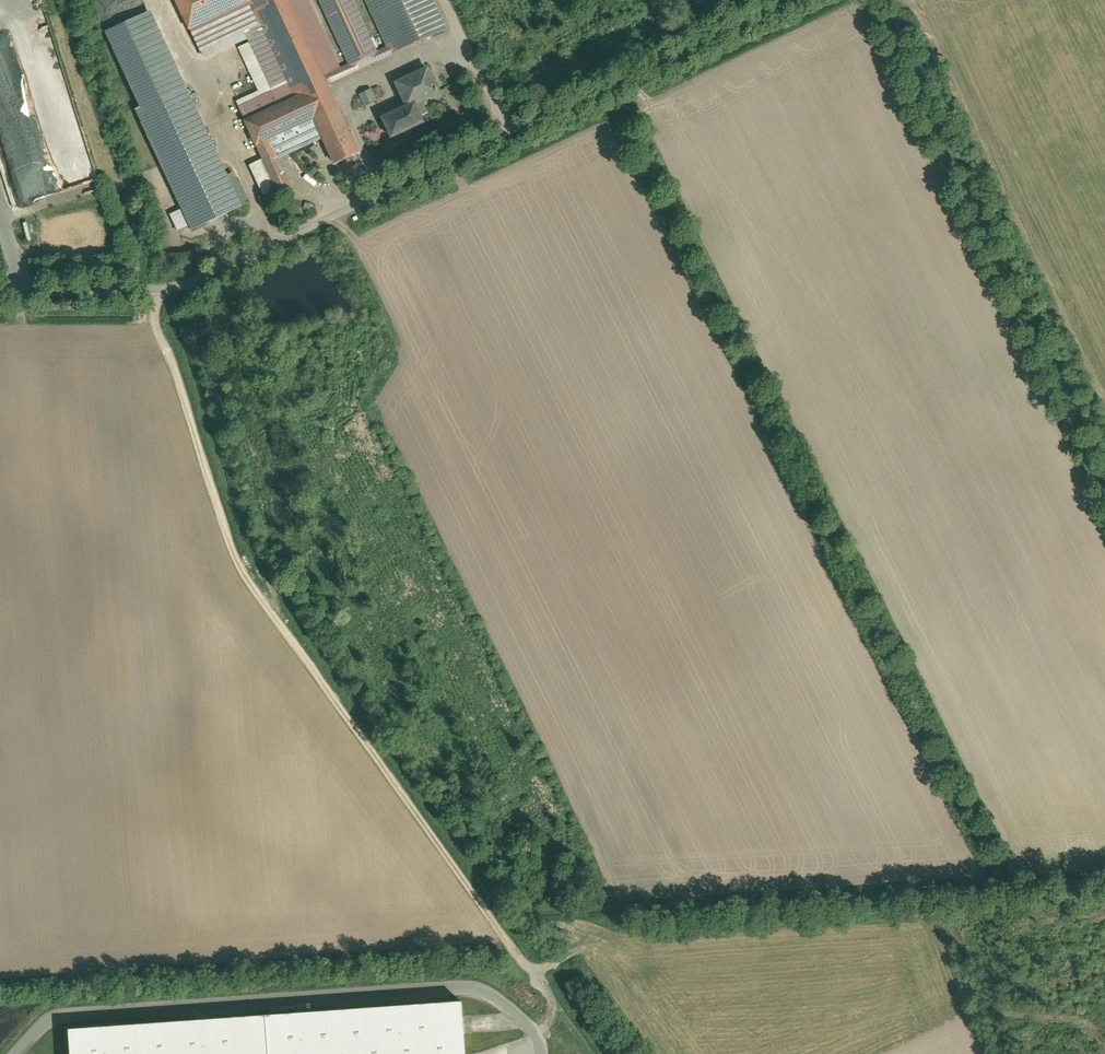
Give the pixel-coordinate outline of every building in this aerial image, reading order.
[(307,0),(176,0),(203,57),(246,37),(274,96),(240,111),(264,164),(249,171),(262,199),(287,187),(276,163),(321,142),(333,169),(357,158),(325,89),(446,33),(431,0),(361,0),(385,50),(376,54),(351,0),(314,0),(346,67),(340,70),(307,0)] [(239,206),(149,12),(103,33),(138,108),(134,110),(189,229),(239,206)] [(432,69),(393,87),(405,111),(378,123),(389,147),(427,129),(423,121),(427,119),(422,107),(441,98),(442,90),(432,69)] [(362,106),(376,101),(371,89),(358,93),(362,106)] [(49,108),(18,112),(17,104),(1,106),(4,129),(0,129),(0,171),(4,203),(59,196),(49,108)] [(70,1032),(72,1053),(470,1053),(467,1006),(70,1032)]
